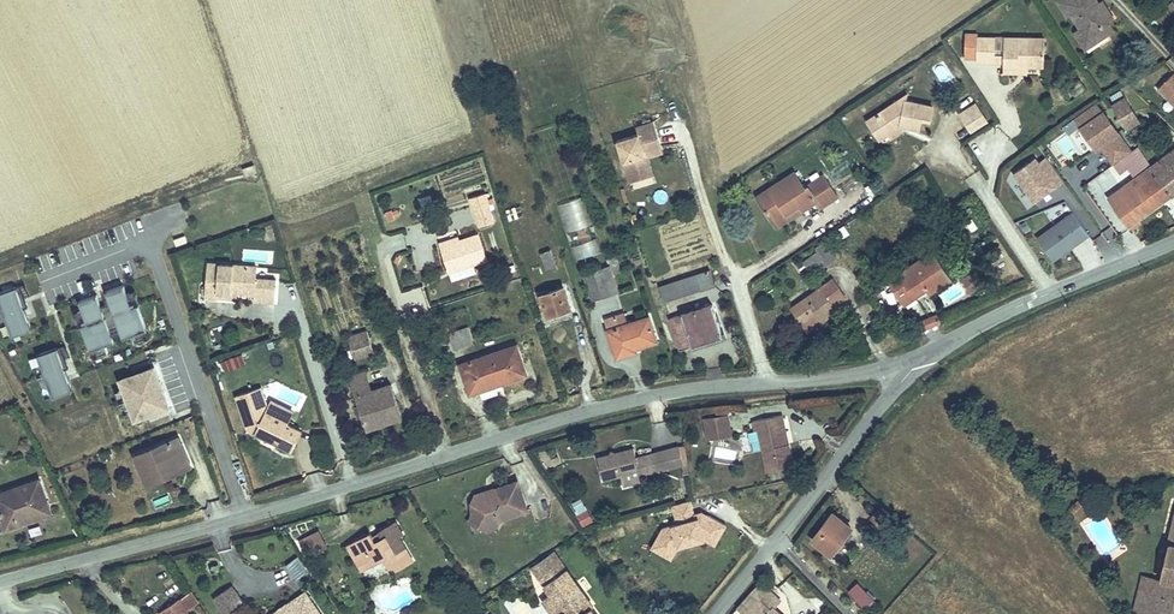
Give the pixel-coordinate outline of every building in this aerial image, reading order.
[(1114,20),(1106,9),(1102,12),(1096,3),(1098,3),(1096,0),(1056,0),(1067,16),(1071,14),(1080,27),(1074,31),(1082,42),(1092,36),(1096,41),(1114,29),(1110,22),(1114,20)] [(1106,9),(1101,0),(1098,3),(1096,3),(1102,12),(1106,9)] [(1155,19),(1168,31),(1173,25),(1173,0),(1155,19)] [(1044,66),(1044,39),(1004,38),(1004,48),(995,48),(995,37),(978,37),(978,34),(965,34),(964,58),(976,58),(976,61),(1003,62),(1003,68),(1018,69),(1018,63),(1027,63),(1027,66),(1044,66)] [(1085,47),(1096,41),(1092,36),(1082,42),(1085,47)] [(1026,73),(1027,66),(1027,63),(1018,63),(1018,69),(1003,68),(1003,72),(1026,73)] [(1157,88),(1173,106),(1173,72),(1157,88)] [(1139,121),(1121,90),(1110,96),(1114,104),(1112,106),(1126,129),(1139,121)] [(918,129),(920,120),(921,116),(929,118),(932,107),(906,101),(900,100),(868,120),(879,139),(888,133),(900,126),(900,125),(918,129)] [(1131,151),(1095,102),(1073,118),(1094,149),(1099,146),(1113,165),(1131,151)] [(967,125),(982,115),(975,104),(960,114),(967,125)] [(971,132),(987,122),(982,115),(967,125),(971,132)] [(642,157),(645,157),(644,152),(661,147),(654,122),(636,128),(638,135),(616,142),(629,183),(648,177),(642,157)] [(891,138),(903,130),(900,125),(900,126),(888,133),(891,138)] [(663,153),(661,147),(644,152),(645,157),(642,157),(648,177),(654,175),(648,158),(663,153)] [(1173,192),(1173,150),(1151,167),(1171,195),(1173,192)] [(1042,168),(1051,162),(1046,156),(1038,162),(1042,168)] [(1035,201),(1064,181),(1051,162),(1042,168),(1038,162),(1035,158),(1014,173),(1035,201)] [(256,173),(254,165),(243,168),(246,176),(256,173)] [(1081,166),(1070,171),(1077,187),(1088,182),(1081,166)] [(1128,226),(1171,195),(1151,167),(1108,198),(1128,226)] [(821,208),(837,197),(823,176),(804,188),(794,173),(757,197),(773,221),(799,204),(802,210),(803,211),(817,202),(821,208)] [(664,204),(668,193),(658,189),(654,200),(664,204)] [(494,222),(485,193),(471,198),(480,226),(494,222)] [(558,206),(575,260),(597,253),(580,199),(558,206)] [(467,225),(465,214),(455,216),(454,203),(446,204),(449,227),(467,225)] [(777,227),(802,210),(799,204),(773,221),(777,227)] [(524,214),(520,205),(506,210),(510,219),(524,214)] [(391,217),(397,216),(395,211),(390,213),(389,211),(385,212),(388,221),(392,219),(391,217)] [(1089,234),(1073,212),(1037,238),(1053,260),(1089,234)] [(841,237),(847,232),(843,227),(837,231),(841,237)] [(274,238),(271,228),(265,230),(268,240),(274,238)] [(487,259),(479,234),(460,240),(450,243),(449,240),(439,243),(448,272),(473,264),(487,259)] [(187,241),(185,235),(174,239),(176,245),(187,241)] [(394,250),(405,249),(403,236),(393,236),(394,250)] [(837,258),(825,242),(816,248),(819,252),(828,264),(837,258)] [(557,267),(550,249),(541,253),(547,271),(557,267)] [(813,275),(828,264),(819,252),(804,263),(813,275)] [(911,290),(923,283),(928,289),(930,293),(950,279),(932,252),(889,280),(902,300),(913,293),(911,290)] [(621,271),(618,262),(610,265),(613,274),(621,271)] [(274,303),(276,280),(256,279),(257,268),(208,264),(206,288),(202,288),(202,296),(205,296),(205,297),(217,298),(217,292),(237,294),(254,295),(253,301),(274,303)] [(451,281),(476,273),(473,264),(448,272),(451,281)] [(619,292),(613,274),(610,265),(594,270),(604,297),(619,292)] [(604,297),(594,270),(583,274),(592,301),(604,297)] [(664,302),(715,285),(710,270),(659,287),(664,302)] [(980,285),(973,273),(969,275),(977,287),(980,285)] [(977,287),(969,275),(962,280),(970,292),(977,287)] [(837,311),(834,306),(846,297),(832,279),(790,308),(807,332),(837,311)] [(905,305),(928,289),(923,283),(911,290),(913,293),(902,300),(905,305)] [(123,284),(105,291),(110,301),(123,333),(125,339),(134,335),(135,338),(138,337),(137,333),(149,329),(138,304),(136,305),(134,302),(131,303),(126,292),(123,284)] [(0,292),(0,303),(3,312),(0,313),(0,314),(1,316),(24,308),(16,286),(0,292)] [(571,308),(564,287),(549,292),(548,290),(540,293),(548,316),(571,308)] [(140,303),(134,288),(126,292),(131,303),(134,302),(136,305),(138,304),(140,303)] [(101,305),(97,294),(79,301),(82,309),(87,320),(84,322),(85,325),(82,326),(92,351),(104,346),(106,349),(109,348),(108,345),(116,341),(114,337),(101,305)] [(110,301),(101,305),(114,337),(123,333),(110,301)] [(723,336),(713,304),(698,309),(696,304),(693,305),(694,310),(670,318),(681,350),(723,336)] [(31,329),(24,308),(1,316),(2,319),(5,318),(11,336),(31,329)] [(82,309),(74,312),(80,327),(82,326),(85,325),(84,322),(87,320),(82,309)] [(628,323),(625,313),(616,316),(620,326),(628,323)] [(657,340),(649,316),(628,323),(620,326),(616,316),(605,319),(617,357),(629,353),(628,350),(657,340)] [(473,342),(467,327),(450,333),(455,348),(473,342)] [(152,337),(149,329),(137,333),(138,337),(135,338),(137,343),(152,337)] [(373,351),(367,332),(349,338),(355,357),(373,351)] [(502,383),(527,374),(516,345),(460,364),(470,393),(480,390),(483,398),(498,393),(497,389),(503,387),(502,383)] [(104,346),(92,351),(96,359),(111,353),(109,348),(106,349),(104,346)] [(57,347),(38,354),(44,373),(41,374),(42,377),(65,369),(57,347)] [(245,364),(242,354),(233,357),(237,367),(245,364)] [(234,368),(230,358),(222,361),(225,372),(234,368)] [(154,367),(121,380),(128,399),(161,387),(154,367)] [(72,390),(65,369),(42,377),(43,380),(46,379),(52,397),(72,390)] [(372,392),(366,373),(350,379),(356,397),(372,392)] [(403,417),(392,385),(356,397),(367,430),(403,417)] [(168,406),(161,387),(128,399),(135,418),(168,406)] [(302,430),(293,426),(288,423),(289,421),(270,412),(265,398),(261,387),(236,396),(248,429),(292,450),(302,430)] [(289,421),(293,412),(265,398),(270,412),(289,421)] [(703,417),(705,431),(729,427),(726,413),(703,417)] [(783,424),(781,414),(750,421),(752,432),(757,431),(765,470),(792,465),(787,440),(782,441),(779,425),(783,424)] [(706,438),(730,434),(729,427),(705,431),(706,438)] [(191,466),(178,437),(135,456),(146,481),(169,471),(171,475),(191,466)] [(685,444),(667,449),(672,467),(683,464),(688,463),(685,444)] [(609,454),(597,458),(603,480),(621,475),(624,486),(642,481),(641,476),(656,472),(651,453),(636,457),(634,448),(615,453),(613,457),(609,454)] [(667,449),(651,453),(656,472),(672,467),(667,449)] [(148,485),(171,475),(169,471),(146,481),(148,485)] [(49,506),(39,479),(0,493),(0,510),(6,528),(29,520),(27,514),(49,506)] [(475,495),(473,499),(476,508),(474,511),(479,526),(487,523),(494,528),(499,519),(527,510),(518,481),(496,488),(497,490),(489,493),(488,491),(475,495)] [(157,508),(170,502),(167,495),(154,501),(157,508)] [(469,521),(479,526),(474,511),(476,508),(473,499),(471,502),(473,514),(469,521)] [(1066,512),(1070,516),(1074,512),(1082,504),(1078,500),(1066,512)] [(690,501),(672,505),(676,524),(662,528),(655,540),(670,549),(677,547),(704,540),(714,546),(725,526),(707,515),(695,518),(694,514),(690,501)] [(1082,504),(1074,512),(1078,517),(1086,508),(1082,504)] [(29,520),(51,512),(49,506),(27,514),(29,520)] [(881,506),(870,517),(882,528),(892,516),(881,506)] [(582,507),(575,511),(578,515),(585,512),(582,507)] [(585,512),(578,515),(583,525),(590,521),(585,512)] [(833,513),(813,540),(831,554),(851,527),(833,513)] [(1160,579),(1143,575),(1133,613),(1173,613),(1173,520),(1160,579)] [(367,535),(349,546),(356,559),(361,556),(367,567),(383,557),(392,571),(412,560),(398,536),(402,533),(396,522),(375,534),(379,540),(372,544),(367,535)] [(319,530),(305,537),(313,554),(327,547),(319,530)] [(367,535),(372,544),(379,540),(375,534),(374,532),(367,535)] [(670,559),(677,547),(670,549),(655,540),(650,548),(670,559)] [(532,567),(537,575),(559,559),(554,551),(532,567)] [(361,556),(356,559),(362,570),(367,567),(361,556)] [(591,607),(593,606),(559,559),(537,575),(551,594),(562,608),(554,613),(596,613),(591,607)] [(778,582),(787,575),(779,567),(771,575),(778,582)] [(845,578),(841,583),(856,600),(865,609),(874,599),(857,583),(853,586),(845,578)] [(737,607),(745,613),(780,613),(771,607),(778,599),(760,582),(737,607)] [(214,598),(225,613),(243,602),(231,585),(214,598)] [(187,611),(199,603),(191,591),(179,600),(178,599),(160,612),(162,613),(189,613),(187,611)] [(272,613),(321,613),(305,592),(287,604),(286,605),(288,608),(283,611),(281,608),(280,609),(272,613)] [(543,600),(553,613),(554,613),(562,608),(551,594),(543,600)] [(506,605),(511,613),(530,613),(520,597),(506,605)]
